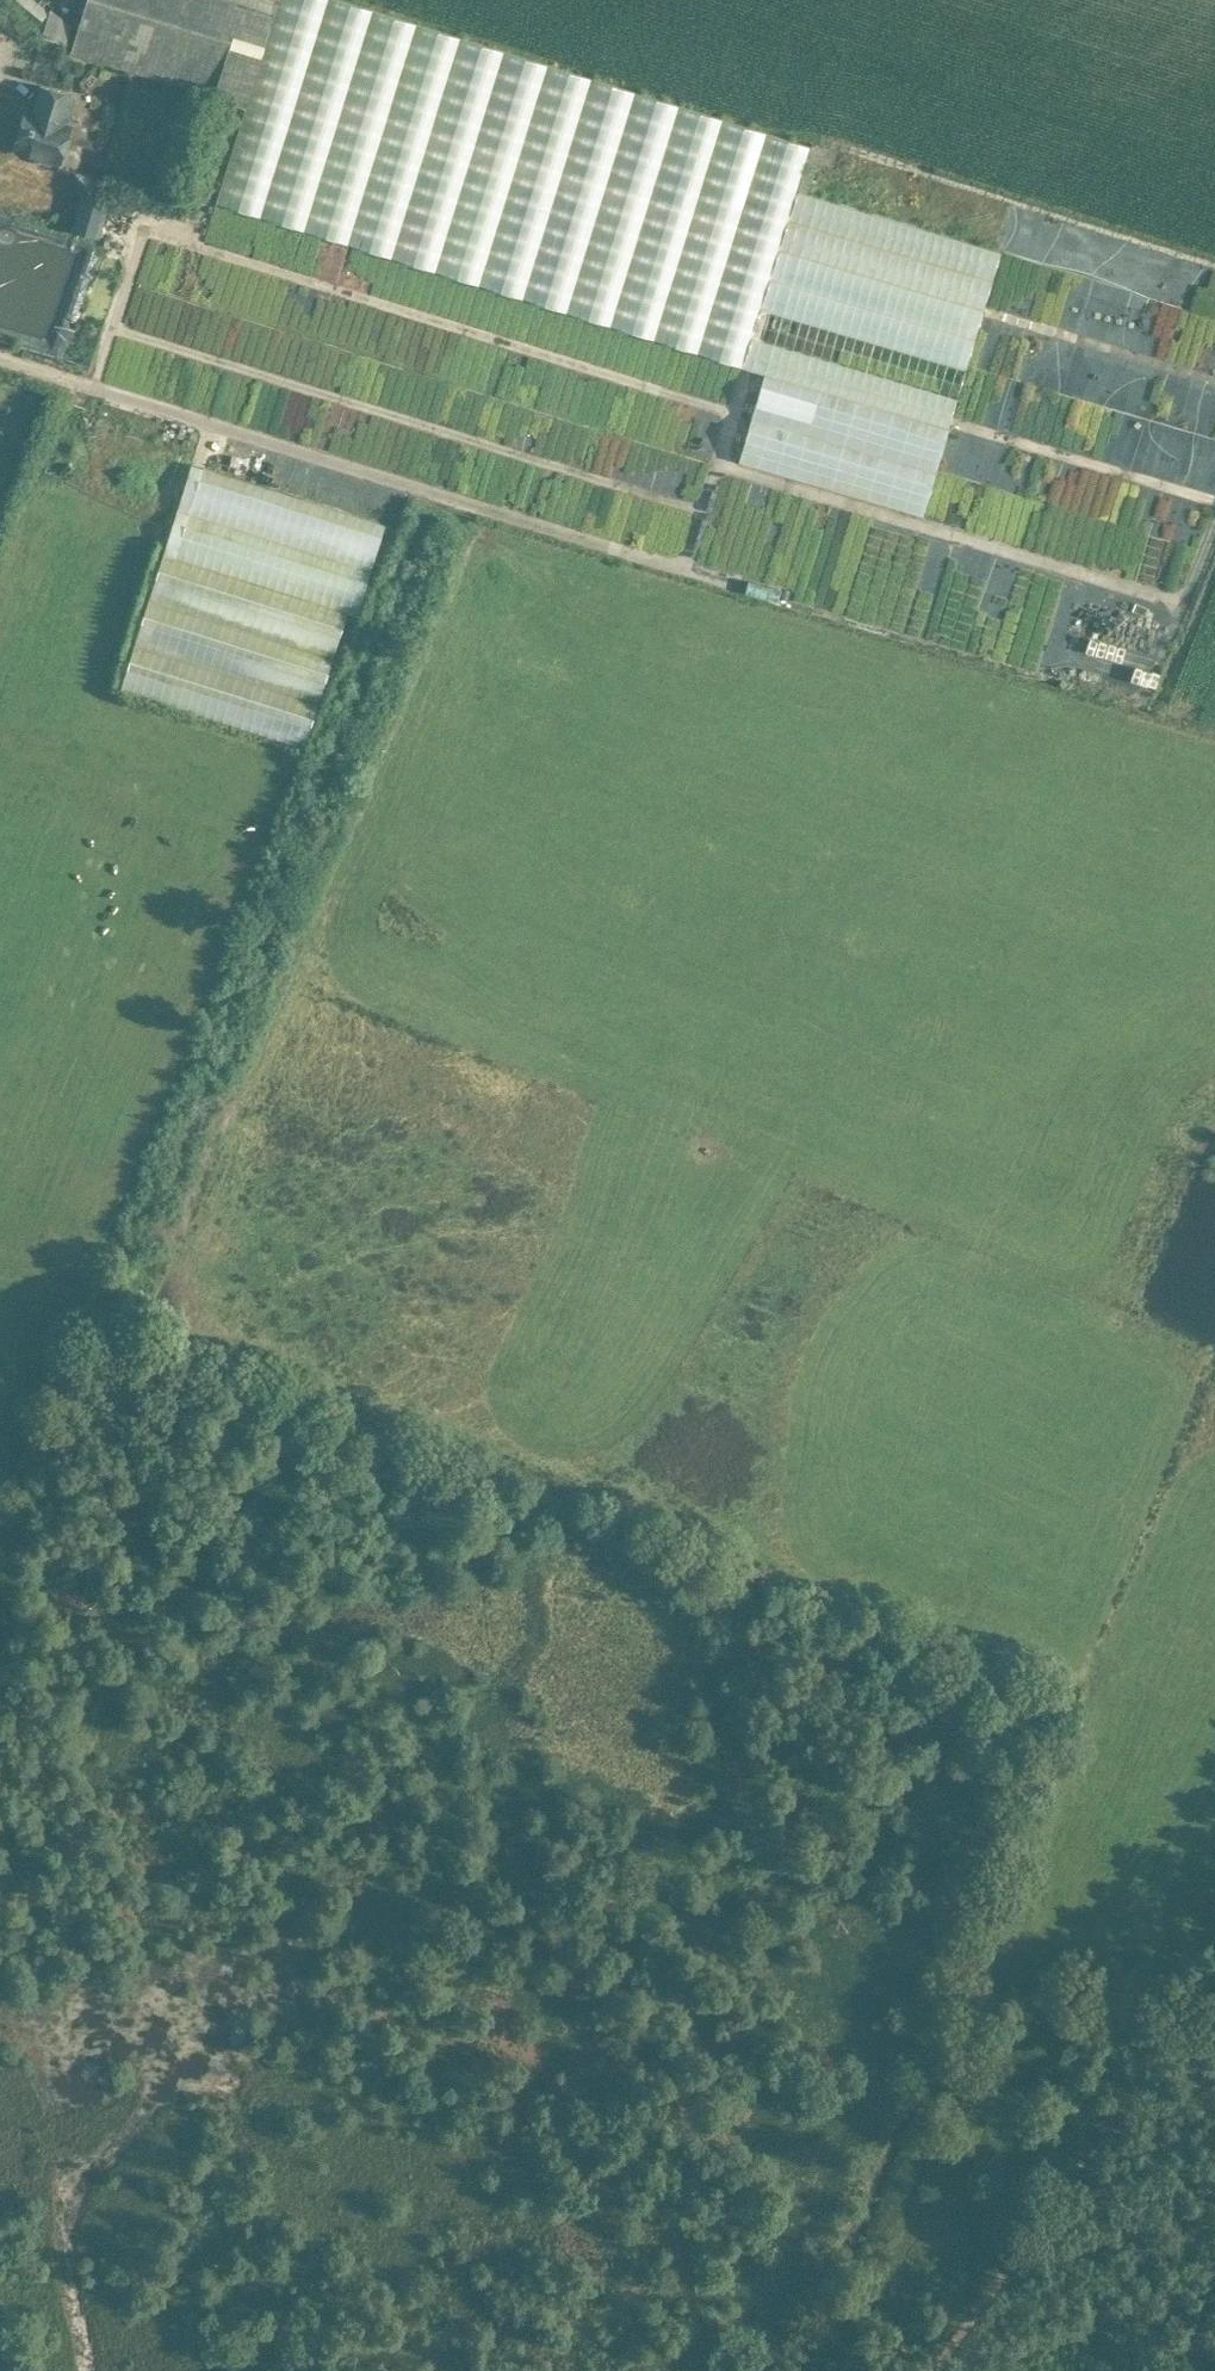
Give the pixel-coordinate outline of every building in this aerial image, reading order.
[(72,52),(95,60),(246,105),(279,0),(88,0),(72,52)] [(218,203),(765,373),(739,462),(923,516),(963,381),(986,305),(1001,252),(797,191),(810,146),(342,0),(280,0),(248,106),(218,203)] [(67,124),(76,96),(41,85),(33,113),(26,111),(14,149),(36,156),(40,157),(42,163),(51,166),(55,162),(62,164),(73,125),(67,124)] [(80,199),(71,231),(99,239),(109,207),(80,199)] [(149,700),(343,749),(400,521),(255,485),(253,493),(222,485),(211,527),(207,526),(196,570),(209,573),(211,568),(238,574),(234,590),(180,576),(149,700)]
